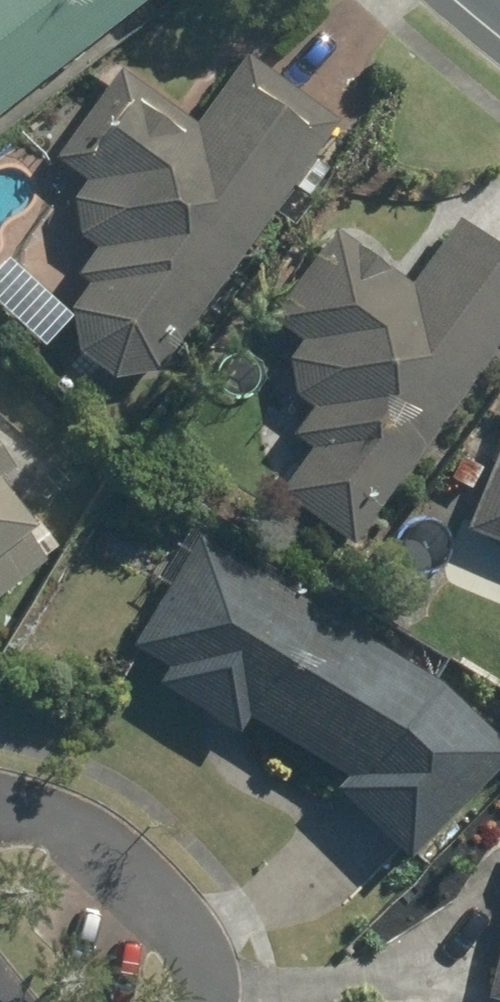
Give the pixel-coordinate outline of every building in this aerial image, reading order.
[(136,0),(0,0),(0,110),(136,0)] [(199,120),(183,110),(122,69),(54,170),(81,187),(80,189),(79,191),(77,192),(76,194),(76,196),(75,197),(74,199),(73,201),(73,203),(73,205),(72,206),(72,208),(72,210),(72,212),(72,214),(72,216),(73,218),(73,220),(74,222),(74,223),(75,225),(76,227),(77,229),(78,230),(79,232),(80,233),(81,235),(83,236),(84,238),(86,239),(87,240),(89,241),(90,242),(92,243),(94,244),(42,321),(150,394),(335,118),(242,56),(199,120)] [(307,450),(277,491),(347,542),(499,335),(499,252),(470,230),(454,218),(409,279),(349,235),(287,319),(312,338),(293,364),(321,385),(284,434),(307,450)] [(463,533),(499,548),(499,439),(463,533)] [(10,461),(0,450),(0,470),(10,461)] [(31,522),(0,488),(0,551),(31,522)] [(343,783),(331,801),(411,855),(423,837),(499,755),(499,736),(196,534),(126,640),(169,669),(157,686),(231,735),(243,717),(343,783)] [(486,998),(499,1001),(499,943),(486,998)]
